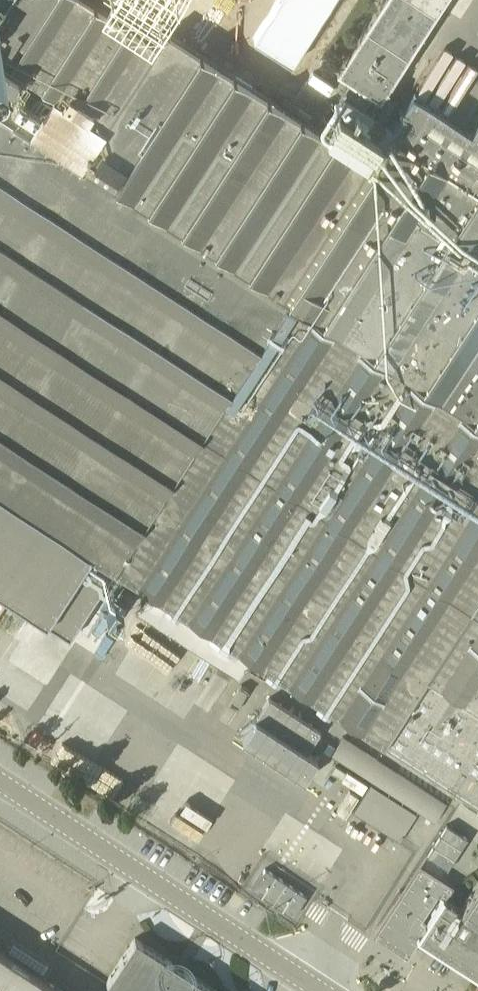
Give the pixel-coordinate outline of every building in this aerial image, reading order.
[(23,68),(55,89),(106,122),(156,43),(89,0),(0,0),(0,53),(23,68)] [(333,112),(353,123),(364,106),(372,94),(379,98),(443,0),(381,0),(335,70),(353,81),(333,112)] [(271,38),(259,54),(273,65),(297,32),(286,24),(274,40),(271,38)] [(79,163),(290,294),(380,141),(353,123),(333,112),(320,131),(165,30),(156,43),(106,122),(79,163)] [(387,132),(477,190),(477,120),(470,132),(411,93),(392,124),(387,132)] [(11,119),(0,111),(0,136),(11,119)] [(123,574),(246,368),(290,294),(79,163),(11,119),(0,136),(0,509),(84,563),(90,553),(123,574)] [(387,132),(380,141),(290,294),(246,368),(477,516),(477,190),(387,132)] [(246,368),(123,574),(147,590),(141,600),(158,611),(153,619),(187,641),(192,633),(241,665),(248,656),(388,746),(428,684),(477,715),(477,516),(246,368)] [(428,684),(388,746),(477,805),(477,715),(428,684)] [(321,731),(269,699),(241,743),(303,782),(317,760),(307,753),(321,731)] [(293,916),(307,896),(266,868),(252,888),(293,916)] [(405,945),(442,888),(421,875),(385,932),(405,945)] [(461,907),(446,898),(443,896),(417,936),(420,938),(477,976),(477,881),(461,907)] [(135,938),(107,982),(119,990),(218,990),(135,938)] [(0,950),(0,990),(63,990),(0,950)]
